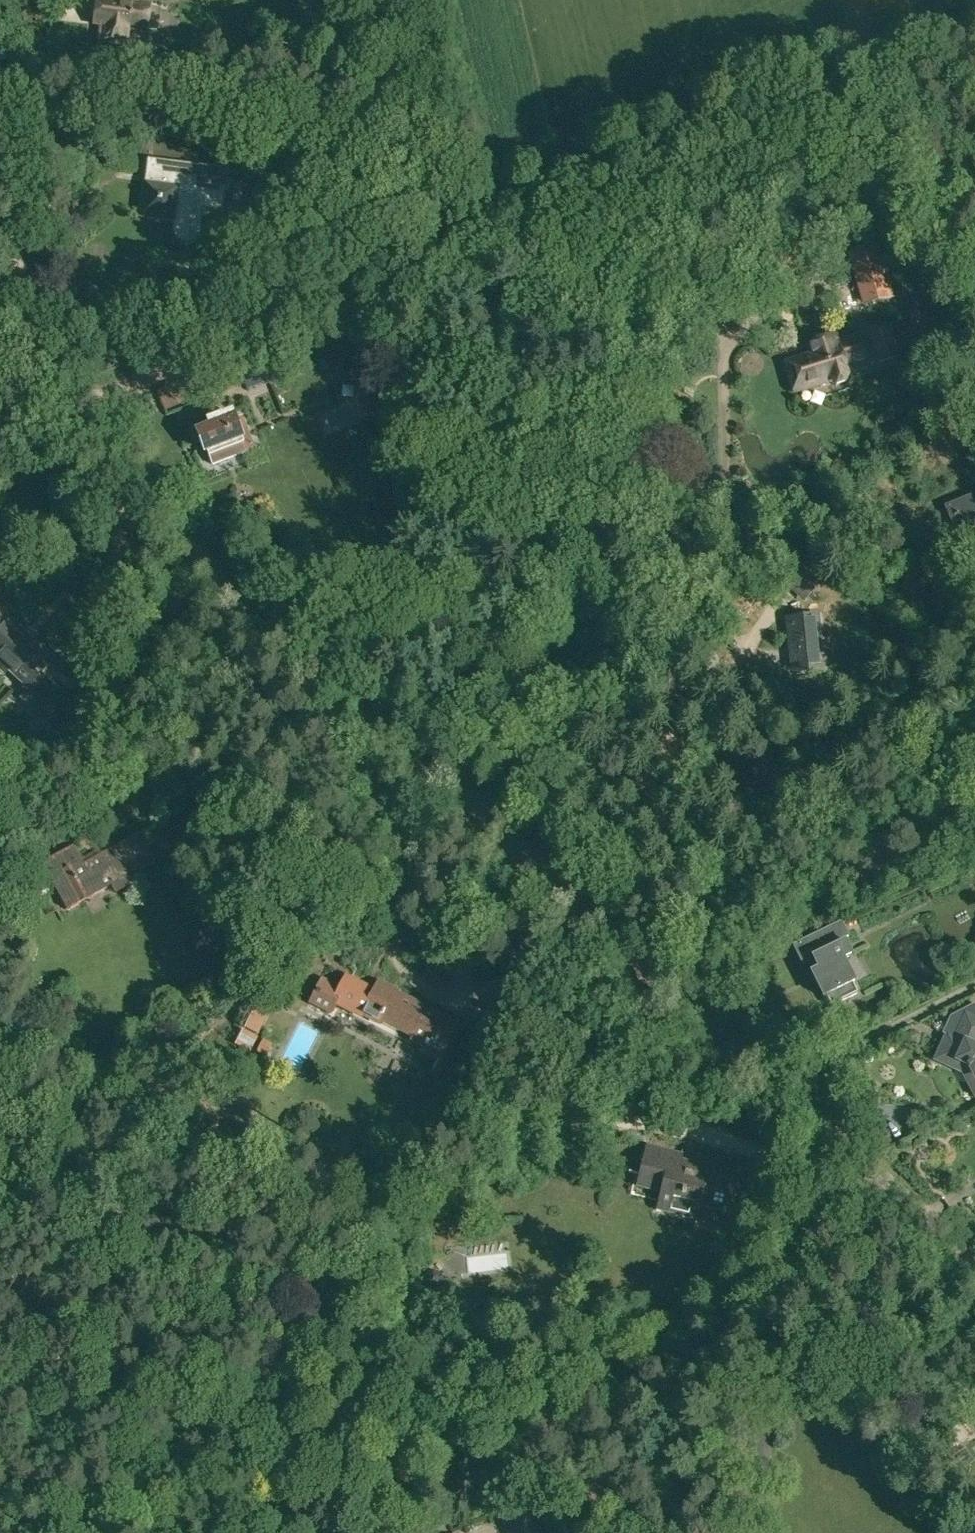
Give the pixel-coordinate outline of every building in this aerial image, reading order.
[(120,44),(126,43),(129,28),(146,30),(147,28),(156,29),(159,10),(149,9),(149,6),(137,4),(137,0),(98,0),(95,24),(106,25),(104,39),(111,42),(120,44)] [(175,220),(174,231),(174,233),(174,234),(175,235),(176,237),(177,238),(178,240),(180,241),(181,242),(183,243),(184,243),(187,244),(189,243),(191,243),(193,242),(195,241),(196,241),(197,239),(198,238),(199,236),(200,234),(203,208),(224,210),(229,168),(149,158),(142,216),(175,220)] [(247,251),(269,253),(273,210),(266,209),(268,192),(253,190),(247,251)] [(849,256),(863,303),(889,295),(875,248),(849,256)] [(513,270),(519,276),(524,271),(518,265),(513,270)] [(887,326),(864,333),(871,356),(877,354),(878,357),(895,352),(887,326)] [(871,356),(864,333),(837,341),(835,337),(806,346),(809,354),(795,359),(799,371),(789,374),(795,392),(830,381),(836,385),(845,382),(848,376),(844,365),(871,356)] [(201,435),(199,440),(203,448),(207,449),(212,463),(234,453),(253,446),(250,437),(242,417),(235,420),(232,414),(221,419),(220,418),(209,423),(211,427),(200,432),(201,435)] [(390,448),(391,455),(412,453),(410,422),(379,425),(381,449),(390,448)] [(375,448),(367,436),(347,448),(354,461),(375,448)] [(947,512),(970,561),(974,559),(974,501),(974,499),(947,512)] [(801,560),(782,580),(804,602),(823,582),(801,560)] [(0,625),(0,668),(5,672),(8,669),(27,686),(19,695),(52,725),(63,713),(76,725),(90,709),(76,697),(71,702),(40,674),(53,659),(33,641),(32,642),(7,619),(13,612),(0,600),(0,622),(1,623),(0,625)] [(787,619),(793,674),(823,671),(817,616),(787,619)] [(838,639),(834,673),(842,674),(846,640),(838,639)] [(50,878),(66,908),(112,884),(116,893),(135,883),(130,874),(155,861),(140,833),(84,863),(74,845),(38,864),(47,880),(50,878)] [(841,922),(805,939),(816,961),(815,962),(819,971),(812,974),(823,999),(826,997),(831,1007),(857,994),(852,984),(854,983),(843,959),(850,956),(843,940),(848,938),(841,922)] [(859,958),(851,962),(858,978),(867,974),(859,958)] [(421,1049),(439,1058),(457,1023),(437,1013),(436,1015),(398,995),(400,992),(383,983),(378,993),(346,976),(341,986),(322,977),(308,1003),(332,1015),(338,1006),(362,1019),(363,1018),(421,1047),(421,1049)] [(974,1004),(950,1016),(942,1034),(947,1036),(936,1059),(955,1068),(958,1061),(967,1065),(966,1066),(969,1069),(970,1068),(974,1076),(968,1080),(974,1094),(974,1005),(974,1004)] [(255,1006),(244,1028),(259,1035),(270,1013),(255,1006)] [(258,1038),(243,1031),(235,1045),(251,1053),(258,1038)] [(273,1045),(263,1040),(257,1053),(266,1058),(273,1045)] [(465,1122),(473,1131),(484,1122),(475,1112),(465,1122)] [(647,1144),(639,1176),(664,1183),(661,1193),(657,1208),(695,1217),(698,1205),(726,1212),(736,1171),(699,1161),(689,1168),(679,1165),(682,1153),(647,1144)] [(525,1275),(491,1281),(494,1302),(528,1297),(525,1275)] [(507,1532),(543,1532),(534,1508),(502,1520),(507,1532)]
